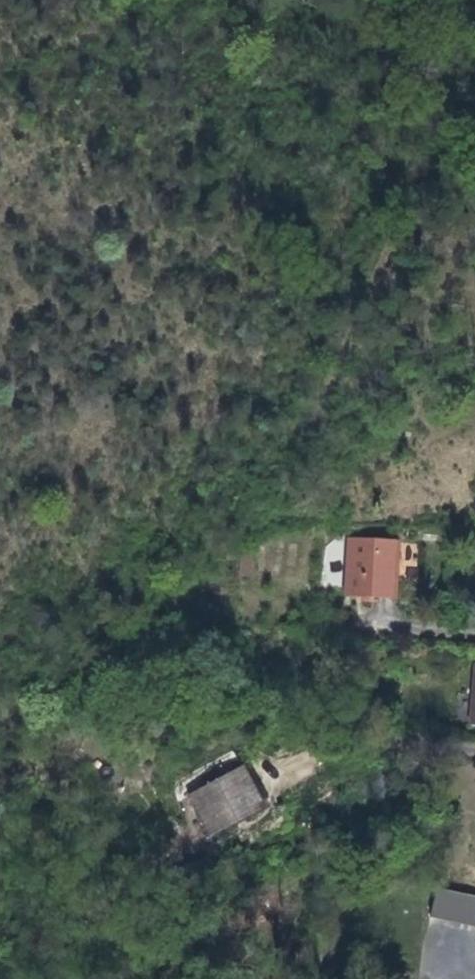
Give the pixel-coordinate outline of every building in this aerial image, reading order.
[(410,539),(349,533),(342,585),(406,591),(407,577),(410,539)] [(247,791),(238,775),(186,805),(210,842),(260,812),(247,791)] [(421,890),(416,914),(464,925),(467,910),(474,912),(474,902),(421,890)]
